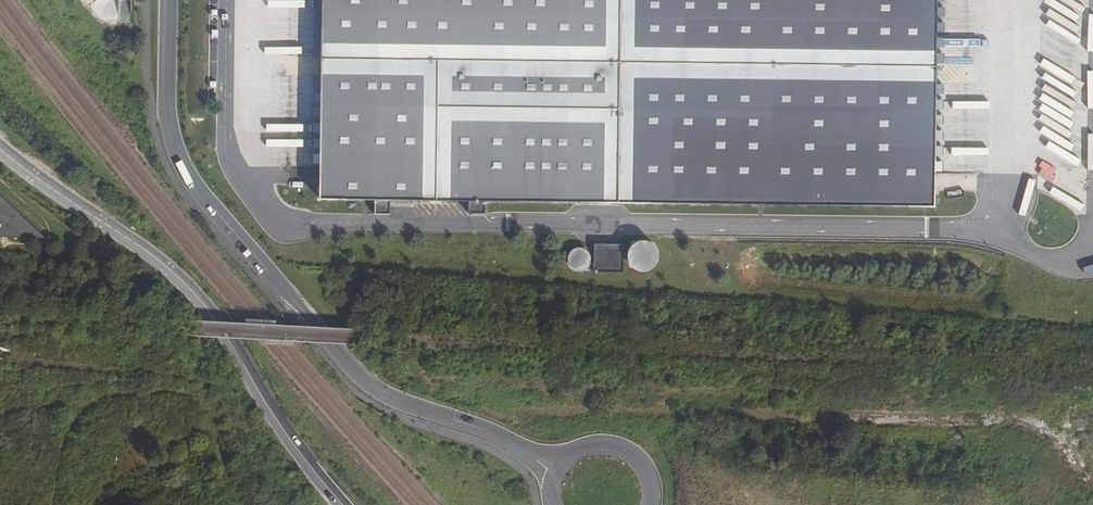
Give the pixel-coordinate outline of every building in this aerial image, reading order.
[(934,208),(934,182),(937,0),(321,0),(321,14),(321,32),(320,49),(320,67),(320,85),(320,103),(319,120),(319,138),(319,156),(319,174),(318,199),(374,200),(374,214),(390,214),(390,200),(468,201),(468,213),(485,214),(485,202),(934,208)] [(46,238),(0,196),(0,237),(46,238)] [(594,265),(623,265),(624,244),(594,244),(594,265)] [(588,263),(580,247),(565,254),(574,271),(588,263)]
